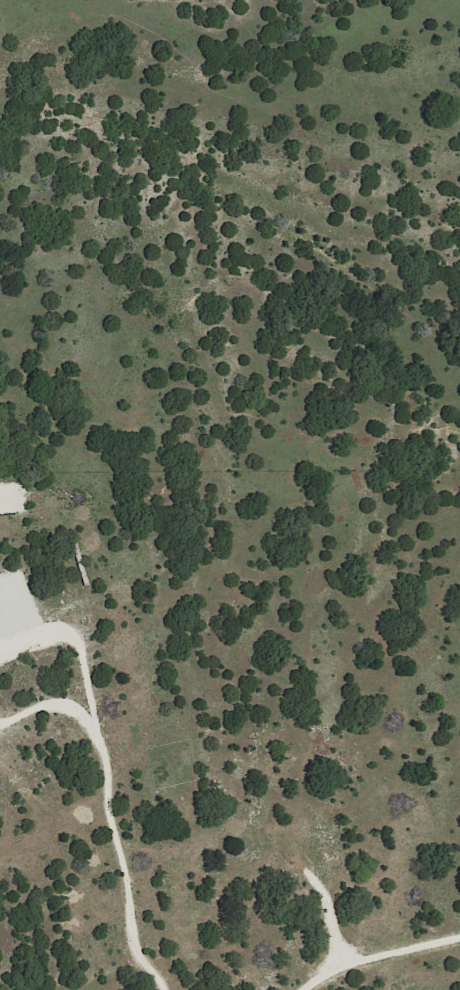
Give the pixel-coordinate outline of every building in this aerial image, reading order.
[(77,563),(71,540),(75,539),(82,561),(77,563)] [(85,586),(77,564),(82,562),(89,585),(85,586)]
